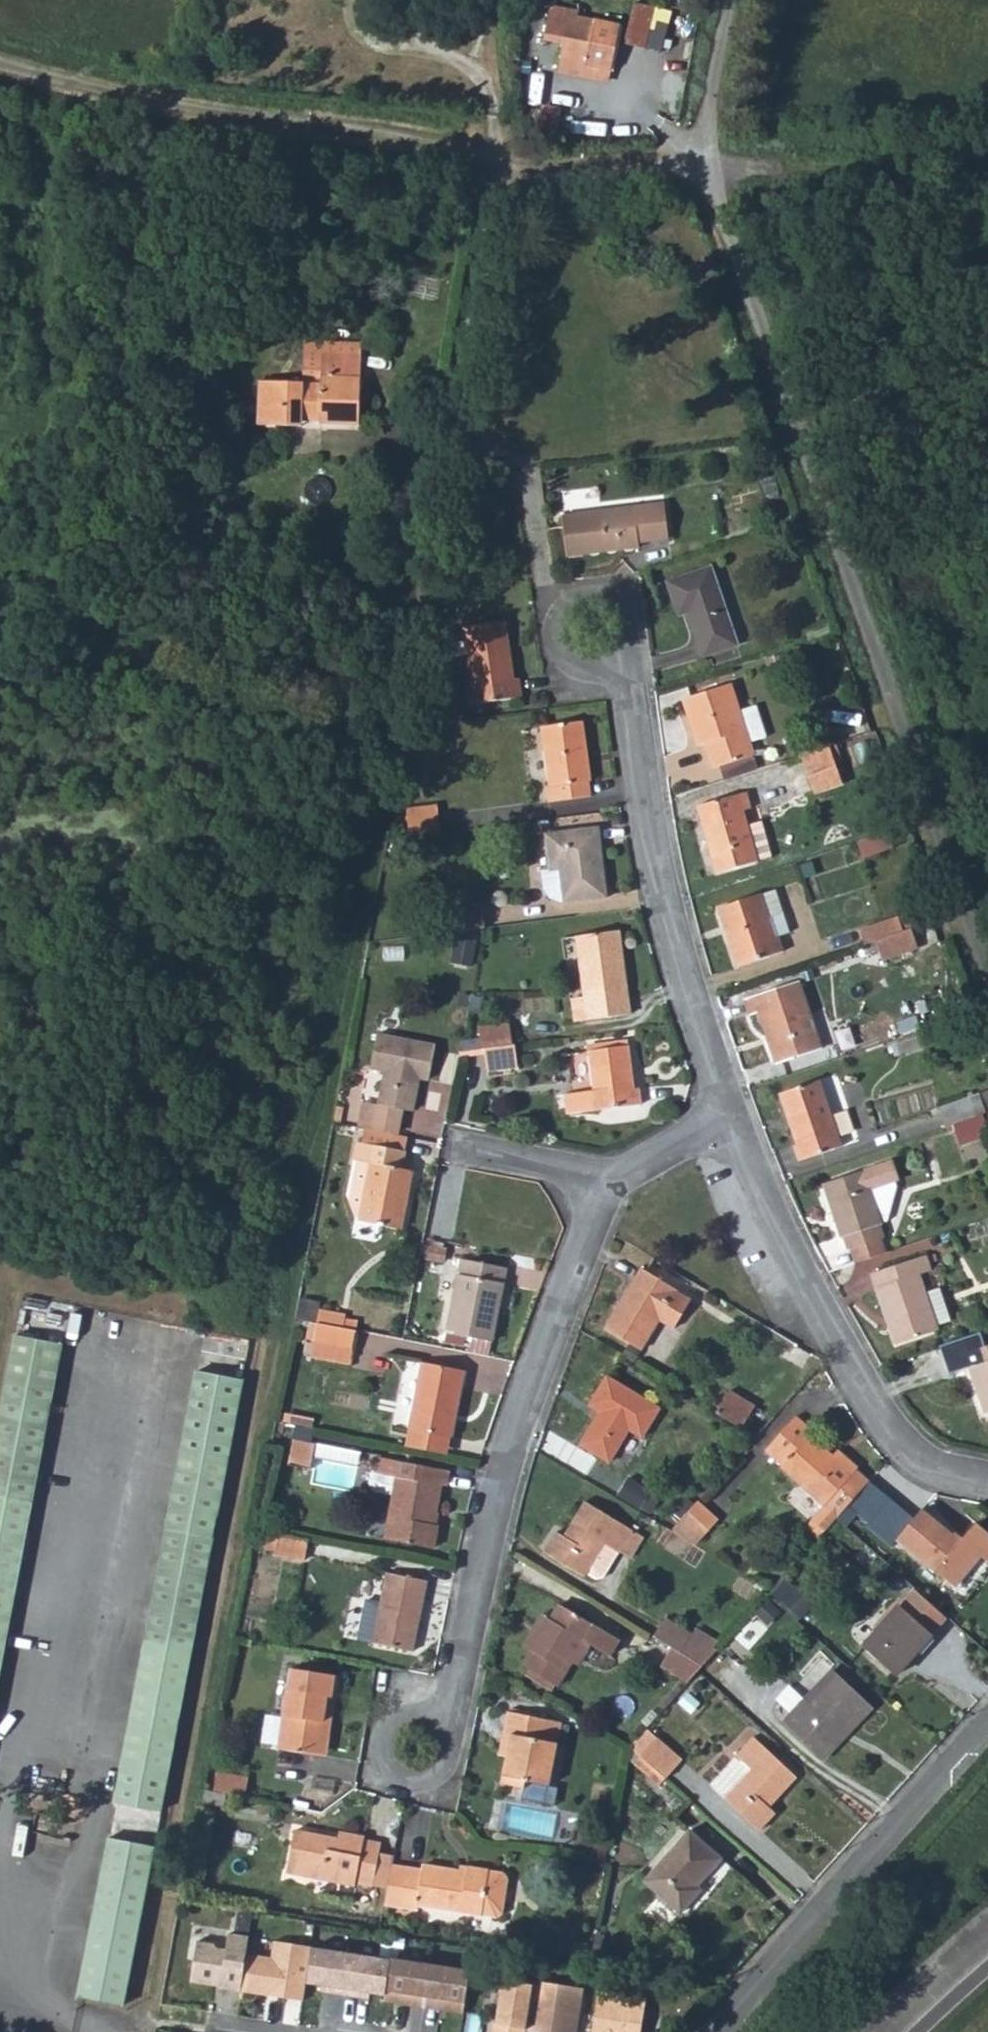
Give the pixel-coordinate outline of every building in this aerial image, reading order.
[(573,14),(564,56),(613,67),(622,25),(573,14)] [(559,130),(561,104),(544,102),(541,128),(559,130)] [(264,382),(263,424),(305,426),(306,420),(362,421),(364,351),(324,351),(324,373),(307,374),(306,383),(264,382)] [(480,400),(479,411),(490,413),(491,402),(480,400)] [(666,501),(566,512),(571,553),(643,545),(643,539),(671,536),(666,501)] [(714,567),(672,581),(682,613),(697,608),(701,618),(696,620),(707,653),(740,642),(714,567)] [(513,679),(512,662),(506,619),(465,625),(477,703),(522,695),(521,679),(513,679)] [(519,661),(512,662),(513,679),(521,679),(519,661)] [(736,683),(684,700),(700,748),(708,745),(717,772),(761,757),(756,744),(746,714),(736,683)] [(760,710),(746,714),(756,744),(769,740),(760,710)] [(587,720),(546,725),(554,786),(550,787),(552,799),(594,794),(593,780),(595,780),(587,720)] [(851,779),(839,740),(804,752),(816,791),(851,779)] [(749,790),(701,804),(719,871),(774,856),(764,819),(748,824),(744,810),(754,807),(749,790)] [(410,808),(410,816),(441,812),(440,804),(410,808)] [(441,812),(410,816),(412,836),(443,832),(441,812)] [(552,866),(548,867),(551,897),(558,903),(607,898),(599,828),(549,835),(552,866)] [(856,842),(861,859),(892,848),(886,832),(856,842)] [(845,844),(814,855),(820,871),(851,860),(845,844)] [(778,889),(721,908),(739,966),(785,951),(781,935),(792,931),(778,889)] [(455,906),(459,930),(485,927),(482,902),(455,906)] [(863,928),(868,944),(879,940),(913,928),(909,913),(863,928)] [(913,928),(879,940),(885,958),(921,946),(913,928)] [(588,994),(574,997),(576,1021),(631,1014),(619,930),(579,936),(588,994)] [(459,937),(458,961),(475,961),(476,937),(459,937)] [(816,1051),(804,1016),(813,1013),(802,981),(747,1000),(751,1015),(762,1012),(780,1064),(816,1051)] [(813,1013),(804,1016),(816,1051),(825,1049),(813,1013)] [(481,1029),(484,1049),(486,1049),(513,1045),(510,1025),(481,1029)] [(365,1101),(359,1126),(361,1126),(397,1133),(400,1109),(413,1110),(417,1085),(415,1085),(417,1076),(431,1079),(437,1045),(379,1034),(372,1067),(386,1070),(379,1103),(365,1101)] [(590,1043),(591,1050),(626,1046),(625,1038),(590,1043)] [(486,1049),(484,1049),(487,1055),(489,1070),(519,1066),(516,1045),(513,1045),(486,1049)] [(626,1046),(591,1050),(595,1091),(567,1095),(570,1115),(642,1105),(639,1086),(632,1087),(626,1046)] [(462,1053),(461,1058),(487,1055),(484,1049),(462,1053)] [(861,1079),(845,1083),(852,1112),(868,1108),(861,1079)] [(822,1080),(783,1092),(799,1143),(795,1144),(801,1160),(844,1145),(822,1080)] [(972,1096),(977,1115),(984,1113),(987,1112),(987,1110),(981,1093),(972,1096)] [(972,1096),(942,1107),(947,1126),(954,1123),(977,1115),(972,1096)] [(954,1123),(962,1143),(987,1134),(987,1125),(984,1113),(977,1115),(954,1123)] [(361,1126),(358,1140),(405,1150),(408,1136),(397,1133),(361,1126)] [(405,1150),(358,1140),(355,1157),(357,1159),(351,1194),(358,1217),(405,1228),(414,1170),(402,1168),(405,1150)] [(852,1248),(854,1247),(885,1238),(882,1224),(884,1223),(884,1221),(889,1219),(900,1185),(898,1180),(901,1179),(895,1161),(825,1183),(843,1237),(848,1236),(852,1248)] [(885,1238),(854,1247),(858,1260),(890,1249),(885,1238)] [(431,1246),(428,1258),(442,1261),(445,1249),(431,1246)] [(934,1251),(875,1271),(898,1342),(941,1328),(941,1324),(952,1321),(940,1287),(929,1290),(923,1273),(932,1270),(930,1262),(937,1260),(934,1251)] [(462,1258),(449,1331),(494,1339),(507,1266),(462,1258)] [(643,1268),(608,1327),(644,1349),(661,1319),(676,1327),(692,1299),(643,1268)] [(316,1309),(313,1322),(346,1327),(347,1320),(348,1316),(316,1309)] [(347,1320),(346,1327),(353,1329),(355,1322),(347,1320)] [(346,1327),(313,1322),(310,1339),(354,1347),(358,1330),(353,1329),(346,1327)] [(63,1345),(16,1334),(0,1424),(0,1683),(63,1345)] [(968,1352),(987,1411),(987,1346),(968,1352)] [(423,1362),(411,1427),(413,1428),(451,1434),(453,1435),(465,1369),(423,1362)] [(602,1411),(583,1445),(612,1462),(631,1429),(646,1437),(662,1406),(610,1375),(591,1405),(602,1411)] [(194,1376),(119,1804),(164,1812),(243,1382),(194,1376)] [(733,1389),(719,1412),(744,1428),(758,1406),(733,1389)] [(768,1445),(794,1415),(784,1406),(757,1436),(768,1445)] [(797,1419),(768,1451),(829,1506),(810,1527),(819,1536),(868,1483),(855,1471),(859,1466),(842,1451),(836,1454),(797,1419)] [(451,1434),(413,1428),(410,1446),(447,1453),(451,1434)] [(294,1431),(290,1452),(308,1456),(312,1435),(294,1431)] [(371,1471),(368,1484),(374,1493),(397,1496),(390,1536),(435,1545),(439,1522),(433,1521),(435,1510),(439,1510),(446,1469),(381,1456),(378,1472),(371,1471)] [(619,1494),(653,1512),(663,1492),(629,1475),(619,1494)] [(608,1574),(624,1549),(636,1530),(589,1501),(573,1527),(576,1530),(571,1537),(561,1533),(550,1551),(587,1575),(590,1570),(602,1577),(608,1574)] [(699,1503),(680,1523),(701,1542),(720,1521),(699,1503)] [(899,1539),(954,1584),(980,1554),(987,1559),(987,1531),(978,1523),(961,1542),(923,1510),(899,1539)] [(680,1523),(674,1530),(698,1545),(701,1542),(680,1523)] [(636,1530),(624,1549),(635,1556),(647,1536),(636,1530)] [(271,1531),(268,1548),(280,1549),(283,1534),(271,1531)] [(283,1534),(280,1549),(280,1554),(308,1559),(311,1540),(283,1534)] [(367,1601),(360,1642),(416,1651),(428,1579),(389,1573),(383,1603),(367,1601)] [(806,1615),(817,1595),(782,1576),(771,1596),(806,1615)] [(915,1590),(864,1646),(896,1674),(932,1634),(937,1636),(950,1620),(915,1590)] [(768,1596),(760,1612),(774,1619),(782,1602),(768,1596)] [(525,1663),(533,1668),(561,1685),(575,1662),(588,1640),(595,1644),(612,1656),(622,1639),(561,1602),(551,1618),(545,1614),(526,1645),(533,1649),(525,1663)] [(668,1617),(656,1635),(673,1646),(683,1652),(703,1664),(721,1645),(697,1630),(694,1634),(668,1617)] [(588,1640),(575,1662),(583,1666),(595,1644),(588,1640)] [(673,1646),(662,1665),(690,1680),(700,1669),(703,1664),(683,1652),(673,1646)] [(282,1746),(322,1753),(329,1697),(337,1697),(341,1673),(294,1666),(282,1746)] [(561,1685),(533,1668),(529,1674),(557,1691),(561,1685)] [(841,1740),(835,1731),(864,1700),(832,1670),(782,1719),(824,1758),(841,1740)] [(329,1697),(322,1753),(329,1753),(337,1697),(329,1697)] [(864,1700),(835,1731),(841,1740),(872,1708),(864,1700)] [(516,1701),(515,1710),(539,1714),(540,1706),(516,1701)] [(509,1753),(504,1781),(525,1785),(526,1779),(550,1784),(563,1719),(539,1714),(515,1710),(510,1709),(507,1730),(514,1732),(509,1753)] [(507,1730),(502,1751),(509,1753),(514,1732),(507,1730)] [(754,1771),(727,1798),(762,1830),(776,1817),(765,1806),(773,1798),(775,1799),(797,1777),(754,1737),(737,1755),(754,1771)] [(660,1740),(644,1757),(667,1778),(682,1760),(660,1740)] [(215,1790),(219,1772),(213,1770),(209,1789),(215,1790)] [(219,1772),(215,1790),(245,1796),(249,1777),(219,1772)] [(526,1779),(525,1785),(549,1791),(550,1784),(526,1779)] [(300,1823),(298,1831),(327,1836),(327,1840),(339,1841),(341,1831),(300,1823)] [(699,1897),(691,1890),(698,1884),(722,1858),(690,1830),(646,1877),(683,1913),(699,1897)] [(367,1835),(341,1831),(339,1841),(327,1840),(327,1836),(298,1831),(291,1872),(359,1883),(359,1880),(377,1882),(382,1851),(384,1842),(366,1839),(367,1835)] [(159,1846),(114,1837),(84,1996),(129,2004),(159,1846)] [(396,1854),(382,1851),(377,1882),(391,1885),(395,1863),(396,1854)] [(505,1872),(490,1870),(471,1867),(469,1874),(462,1872),(462,1869),(425,1863),(425,1868),(395,1863),(391,1885),(387,1904),(418,1909),(419,1905),(498,1916),(504,1913),(509,1878),(505,1872)] [(698,1884),(691,1890),(699,1897),(706,1890),(698,1884)] [(250,1937),(233,1935),(230,1951),(221,1949),(219,1944),(202,1942),(196,1981),(243,1988),(248,1956),(250,1937)] [(271,1959),(248,1956),(243,1988),(272,1993),(271,1999),(307,2005),(309,1984),(315,1949),(316,1947),(274,1941),(271,1959)] [(357,1956),(315,1949),(309,1984),(323,1987),(323,1991),(350,1996),(357,1956)] [(396,1963),(357,1956),(350,1996),(372,2000),(373,1995),(390,1998),(396,1963)] [(431,1968),(396,1963),(390,1998),(389,2003),(424,2009),(431,1968)] [(475,1974),(431,1968),(424,2009),(469,2015),(475,1974)] [(536,1986),(506,1981),(499,2025),(497,2024),(495,2031),(529,2031),(536,1986)] [(536,1986),(529,2031),(579,2031),(586,1988),(537,1981),(536,1986)] [(589,2031),(638,2031),(642,2005),(595,1997),(589,2031)]
